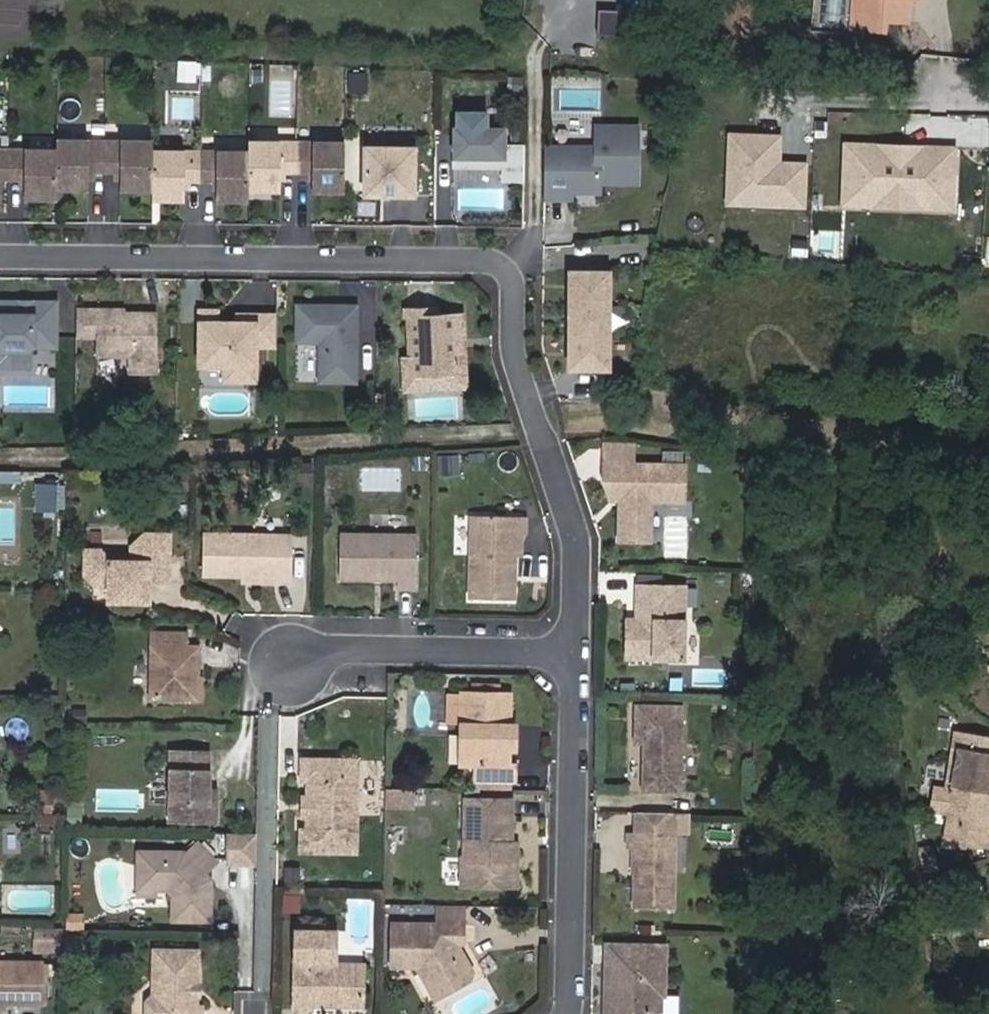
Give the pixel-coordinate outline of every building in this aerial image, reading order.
[(853,29),(889,32),(889,22),(913,24),(915,0),(855,0),(853,29)] [(643,4),(613,7),(615,32),(645,29),(643,4)] [(178,58),(176,81),(199,84),(202,60),(178,58)] [(296,89),(298,65),(278,63),(276,87),(296,89)] [(367,92),(367,73),(349,73),(349,92),(367,92)] [(596,148),(545,148),(544,199),(561,199),(561,192),(571,192),(599,192),(599,183),(636,183),(637,128),(597,127),(596,148)] [(505,129),(455,128),(454,166),(503,167),(503,180),(524,181),(525,146),(504,146),(505,129)] [(777,134),(724,133),(722,206),(804,208),(805,160),(776,159),(777,134)] [(954,143),(840,141),(837,210),(952,217),(954,143)] [(105,142),(57,142),(57,152),(56,188),(88,189),(89,169),(105,169),(105,142)] [(153,143),(105,142),(105,169),(121,169),(120,188),(152,189),(153,152),(153,143)] [(297,144),(249,143),(249,153),(248,190),(281,190),(281,170),(297,171),(297,144)] [(365,143),(364,197),(422,198),(423,144),(365,143)] [(345,144),(297,144),(297,171),(312,171),(312,190),(344,191),(345,144)] [(9,178),(9,151),(0,151),(0,178),(9,178)] [(57,152),(9,151),(9,178),(24,178),(24,198),(56,198),(56,188),(57,152)] [(201,153),(153,152),(152,189),(152,199),(184,199),(185,180),(201,180),(201,153)] [(249,153),(201,153),(201,180),(217,180),(216,200),(248,199),(248,190),(249,153)] [(609,273),(571,272),(570,369),(608,369),(609,273)] [(29,348),(34,344),(56,344),(56,303),(33,303),(32,308),(19,308),(20,303),(0,302),(0,348),(29,348)] [(357,306),(297,305),(296,342),(319,342),(320,382),(356,382),(357,306)] [(436,306),(409,308),(411,356),(412,376),(456,374),(456,354),(463,353),(461,312),(436,313),(436,306)] [(98,309),(77,309),(77,336),(96,337),(96,356),(131,356),(130,374),(156,374),(157,314),(98,313),(98,309)] [(218,310),(200,310),(199,366),(224,366),(225,381),(256,382),(256,346),(276,346),(277,315),(238,315),(238,322),(217,322),(218,310)] [(29,364),(29,348),(0,348),(0,363),(29,364)] [(405,389),(465,386),(463,353),(456,354),(456,374),(412,376),(411,356),(403,356),(405,389)] [(646,500),(654,500),(685,500),(686,464),(634,463),(634,459),(606,458),(606,477),(612,493),(618,492),(624,497),(621,501),(621,539),(654,540),(654,514),(647,514),(646,500)] [(38,482),(35,510),(64,512),(66,484),(38,482)] [(654,514),(654,500),(646,500),(647,514),(654,514)] [(519,532),(526,532),(529,532),(529,513),(474,513),(473,596),(518,597),(519,556),(519,532)] [(205,575),(244,575),(277,575),(277,582),(295,582),(294,534),(206,533),(205,575)] [(400,571),(399,577),(400,586),(420,586),(419,533),(341,533),(341,577),(377,577),(377,572),(400,571)] [(146,582),(151,582),(172,583),(172,535),(146,534),(134,543),(133,560),(110,560),(101,550),(87,550),(88,573),(97,585),(110,586),(111,603),(151,602),(151,594),(146,590),(146,582)] [(644,623),(638,622),(629,622),(628,660),(687,660),(687,586),(639,586),(638,607),(645,608),(644,623)] [(152,635),(151,702),(199,704),(200,650),(163,649),(164,635),(152,635)] [(511,750),(510,726),(511,695),(462,694),(462,765),(477,766),(477,781),(517,781),(517,765),(511,765),(511,750)] [(644,792),(687,792),(686,705),(636,705),(636,745),(651,745),(651,751),(645,752),(644,792)] [(953,734),(949,768),(953,773),(951,788),(946,791),(935,790),(932,814),(950,816),(947,838),(960,840),(960,847),(988,846),(988,818),(984,817),(988,781),(988,739),(953,734)] [(212,802),(212,790),(211,752),(170,751),(167,825),(220,826),(219,802),(212,802)] [(314,808),(310,812),(309,831),(302,831),(302,852),(358,852),(359,778),(347,778),(347,760),(303,758),(303,780),(310,779),(309,797),(312,797),(313,801),(314,808)] [(384,807),(417,809),(418,788),(385,786),(384,807)] [(307,815),(310,812),(314,808),(313,801),(312,797),(309,797),(305,796),(304,815),(307,815)] [(511,848),(511,841),(513,798),(468,797),(467,854),(461,858),(460,886),(519,887),(520,856),(511,848)] [(631,831),(630,848),(633,848),(637,848),(636,871),(636,907),(675,907),(675,814),(637,814),(637,831),(631,831)] [(258,864),(258,833),(229,832),(229,864),(258,864)] [(520,840),(511,841),(511,848),(520,856),(520,840)] [(204,883),(206,873),(204,872),(218,860),(199,843),(187,852),(138,851),(137,889),(156,890),(170,891),(173,895),(173,921),(212,922),(212,886),(206,886),(204,883)] [(934,846),(918,849),(922,874),(938,871),(934,846)] [(213,878),(206,873),(204,883),(206,886),(212,886),(213,878)] [(156,899),(156,890),(137,889),(137,899),(156,899)] [(301,898),(285,898),(284,914),(301,915),(301,898)] [(435,906),(435,926),(465,927),(465,907),(435,906)] [(69,930),(85,930),(85,914),(69,914),(69,930)] [(393,926),(392,971),(418,970),(437,1003),(471,984),(476,976),(467,961),(459,960),(452,950),(459,946),(465,943),(465,927),(435,926),(393,926)] [(64,929),(36,927),(34,951),(62,953),(64,929)] [(297,931),(295,1011),(315,1011),(315,1005),(364,1005),(364,965),(336,966),(337,931),(297,931)] [(459,946),(452,950),(459,960),(467,961),(459,946)] [(665,948),(613,947),(612,966),(608,966),(606,1004),(612,1009),(611,1013),(658,1013),(654,1010),(654,996),(664,997),(665,948)] [(155,1001),(147,1007),(147,1013),(203,1013),(203,1009),(196,1009),(198,952),(155,950),(155,1001)] [(3,1001),(41,1003),(42,964),(0,963),(0,1001),(3,1001)]
